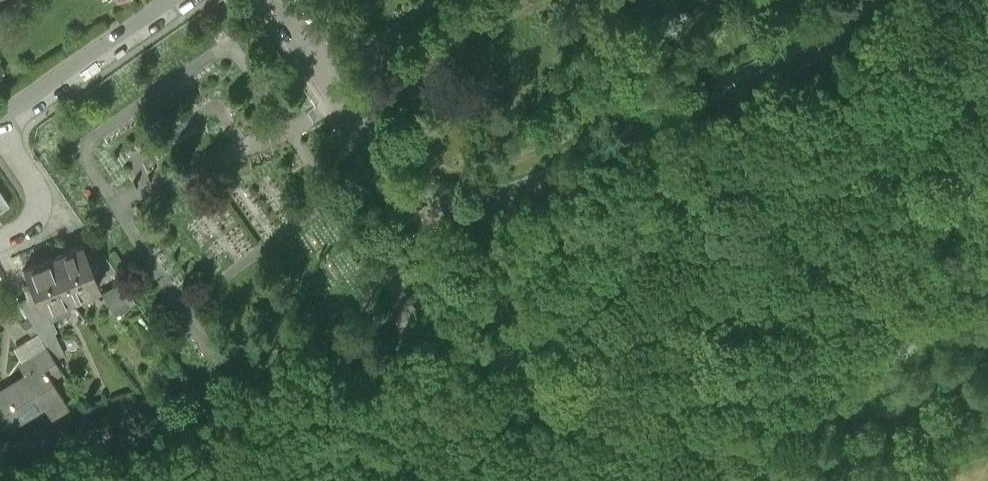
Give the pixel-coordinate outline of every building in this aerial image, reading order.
[(9,203),(0,190),(0,209),(9,203)] [(80,239),(52,254),(75,297),(102,283),(80,239)] [(52,254),(22,270),(28,281),(23,284),(28,293),(32,291),(43,310),(50,306),(54,314),(68,307),(65,302),(75,297),(52,254)] [(119,277),(99,289),(113,310),(133,299),(119,277)] [(32,291),(28,293),(22,296),(39,327),(43,333),(54,326),(59,323),(54,314),(50,306),(43,310),(32,291)] [(54,326),(43,333),(53,350),(64,344),(54,326)] [(39,344),(55,372),(63,367),(53,350),(39,327),(14,342),(21,355),(39,344)] [(0,381),(0,417),(5,426),(41,404),(48,415),(68,403),(51,374),(55,372),(39,344),(21,355),(14,359),(20,369),(0,381)]
